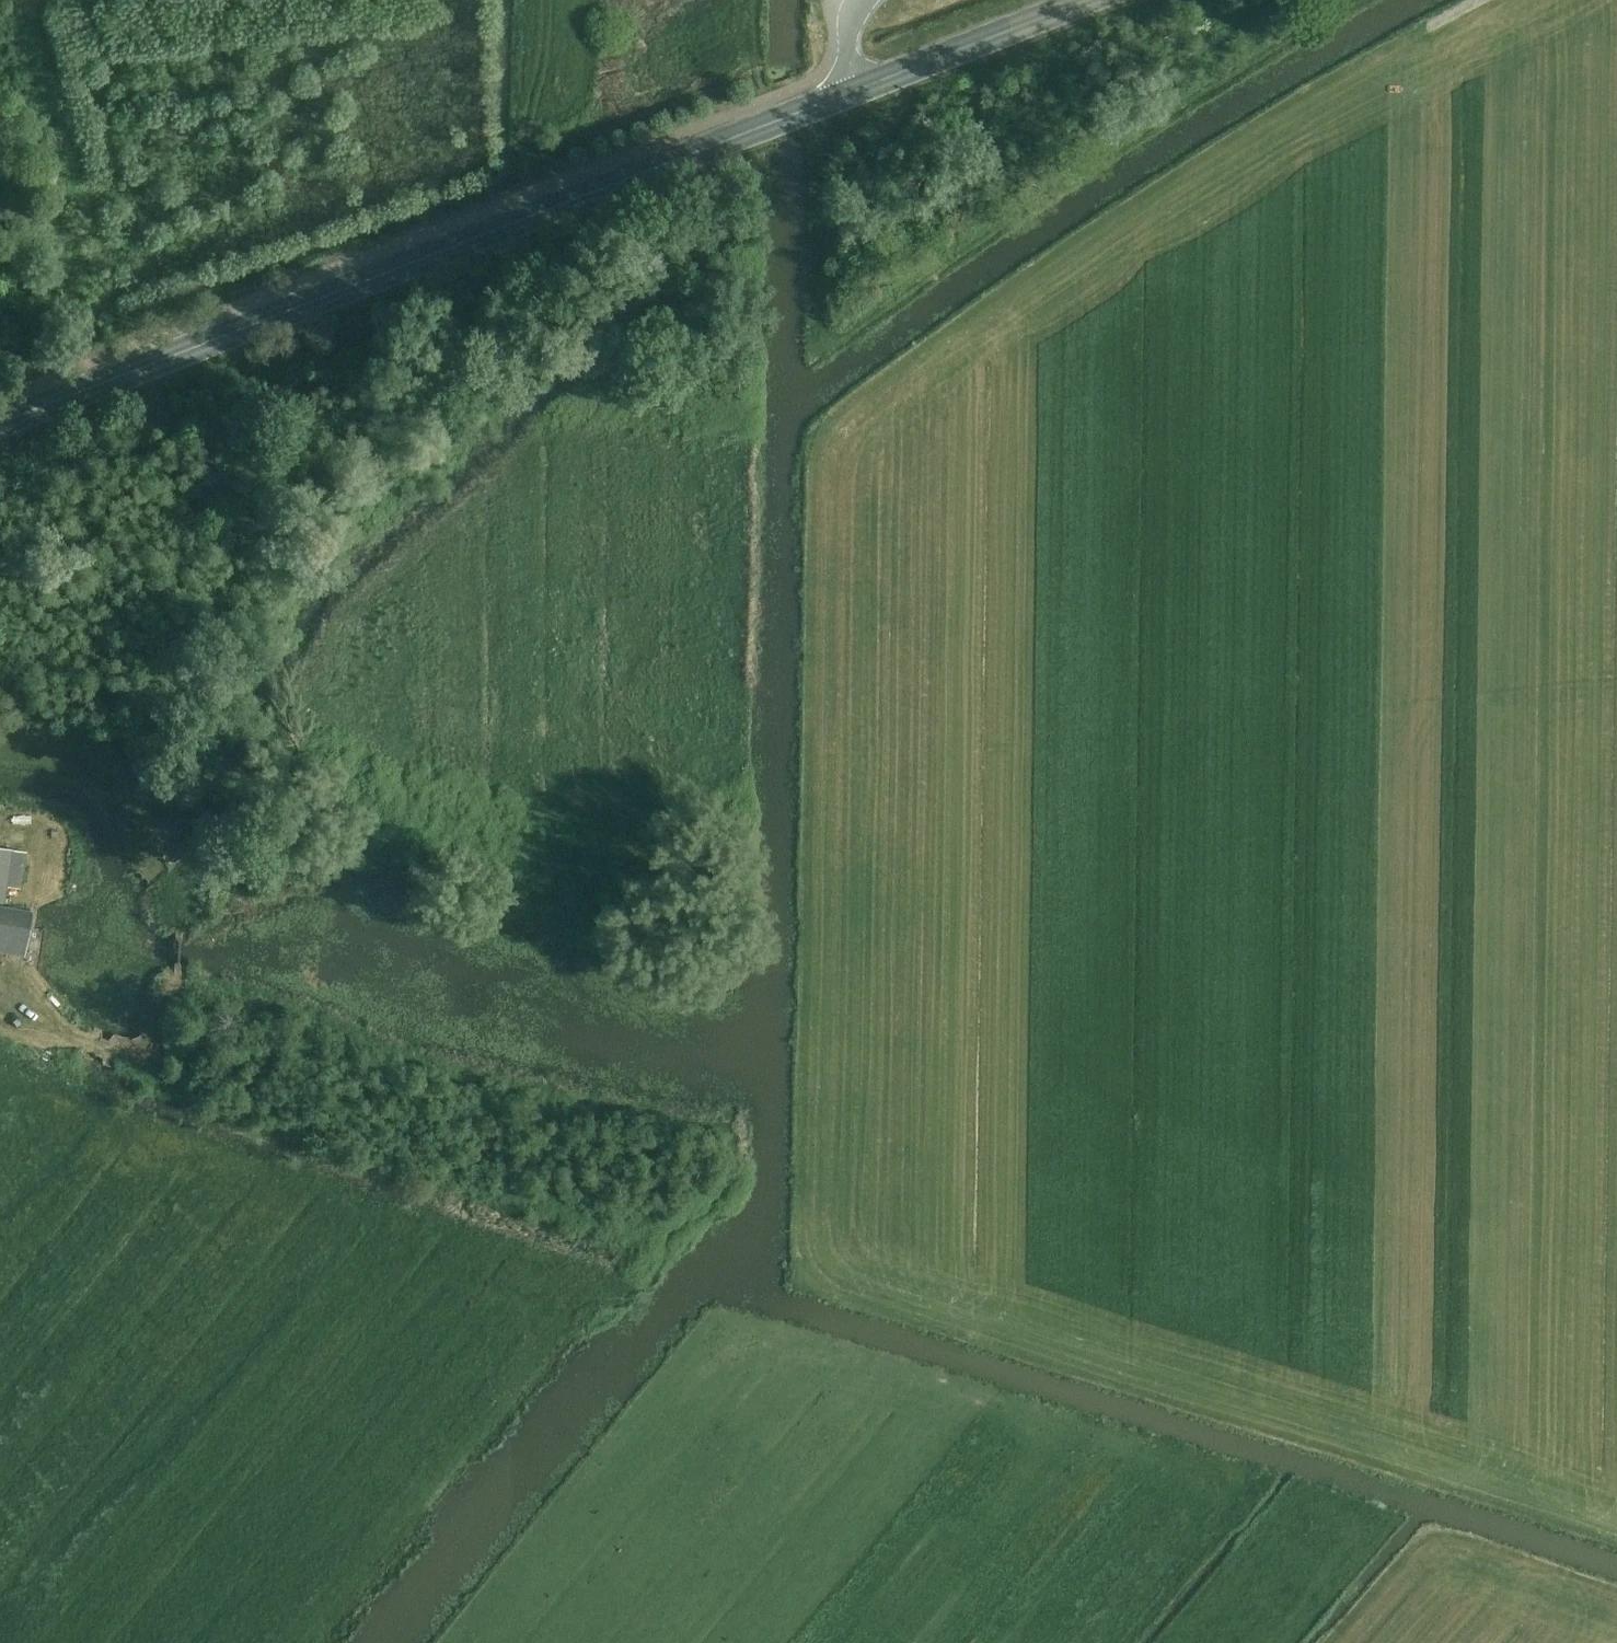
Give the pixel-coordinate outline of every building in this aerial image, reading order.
[(0,846),(0,951),(24,955),(31,909),(4,905),(7,886),(20,888),(25,850),(0,846)]
